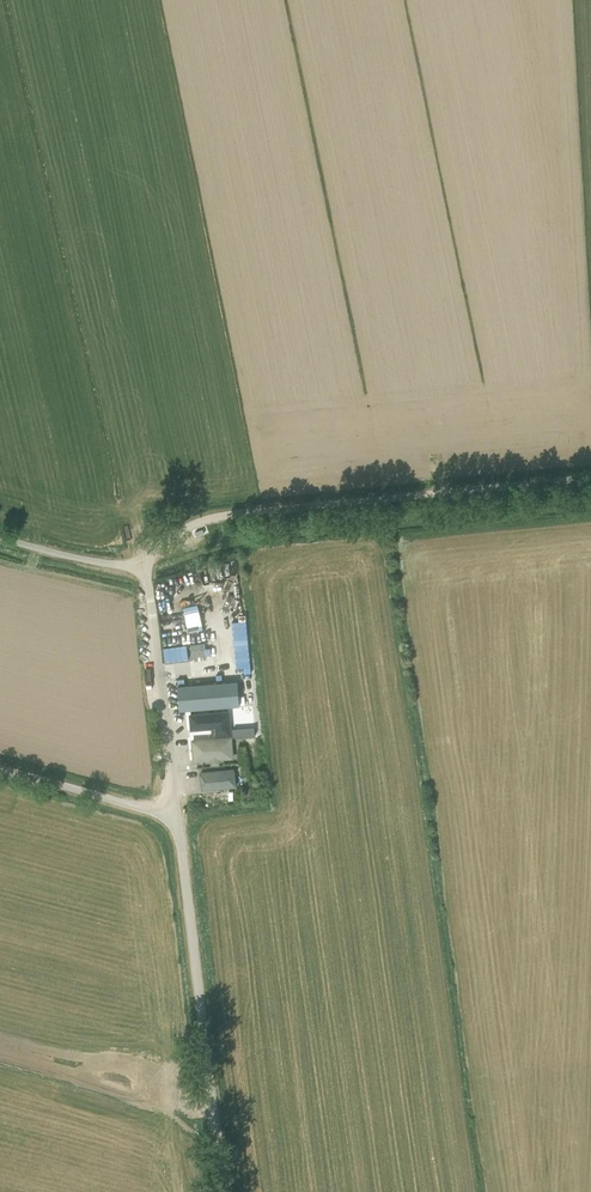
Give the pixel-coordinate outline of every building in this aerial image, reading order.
[(205,659),(205,649),(197,649),(196,658),(205,659)] [(238,681),(178,686),(180,711),(240,706),(238,681)] [(225,738),(224,734),(231,733),(229,712),(190,715),(191,729),(212,728),(213,728),(213,735),(213,739),(225,738)] [(255,728),(233,729),(233,737),(255,736),(255,728)] [(194,743),(196,763),(234,760),(233,740),(194,743)] [(240,759),(247,758),(245,745),(238,746),(240,759)] [(247,762),(240,763),(243,786),(244,786),(245,800),(251,799),(250,785),(247,762)] [(235,785),(234,772),(204,776),(205,788),(235,785)]
